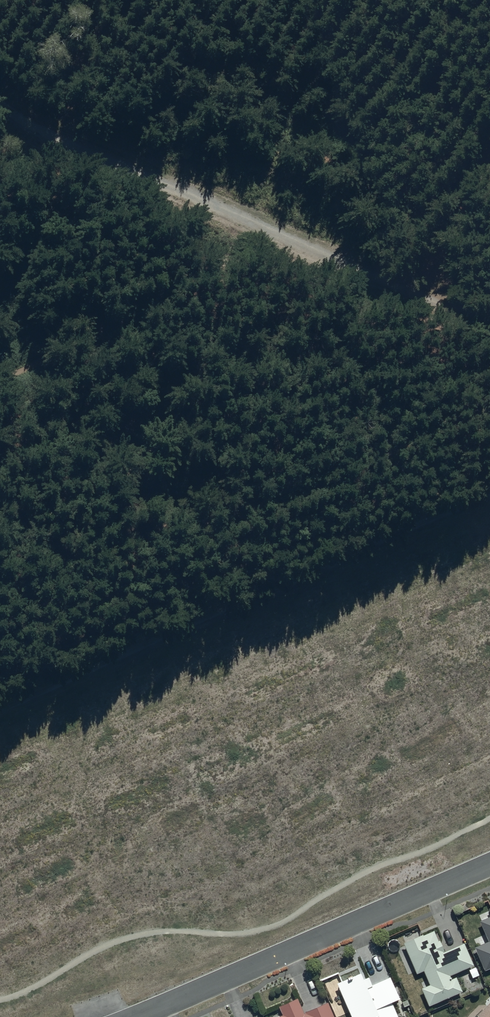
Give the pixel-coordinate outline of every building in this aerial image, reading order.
[(484,973),(489,971),(489,919),(479,924),(487,943),(474,949),(484,973)] [(463,946),(443,954),(439,943),(437,944),(433,933),(403,946),(416,977),(423,974),(426,980),(421,983),(424,990),(421,991),(429,1009),(462,995),(455,980),(451,982),(449,978),(473,968),(463,946)] [(391,1006),(399,1003),(389,980),(371,988),(368,981),(363,984),(360,977),(336,988),(349,1016),(396,1016),(391,1006)] [(327,1005),(303,1016),(297,1001),(278,1010),(282,1016),(333,1016),(327,1005)] [(477,1016),(489,1016),(489,1004),(477,1016)]
